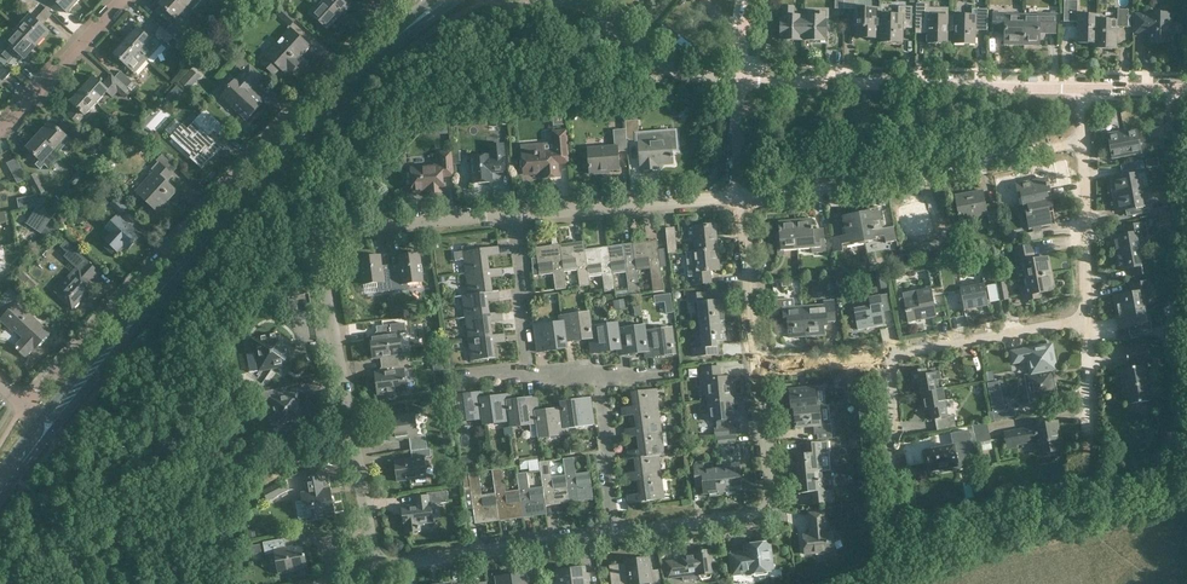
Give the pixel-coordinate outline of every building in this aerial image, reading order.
[(49,32),(41,25),(51,13),(48,10),(37,0),(22,0),(21,2),(33,13),(19,28),(37,44),(49,32)] [(76,0),(37,0),(48,10),(56,1),(66,11),(76,0)] [(182,0),(163,0),(160,4),(163,7),(158,13),(168,21),(173,16),(176,19),(181,14),(186,19),(194,11),(193,10),(182,0)] [(202,0),(182,0),(193,10),(202,0)] [(345,13),(350,7),(343,0),(324,0),(313,11),(320,17),(317,19),(327,28),(339,16),(338,15),(342,10),(345,13)] [(835,8),(843,9),(844,0),(835,0),(835,8)] [(854,9),(854,0),(844,0),(843,9),(854,9)] [(1096,41),(1097,41),(1097,19),(1098,14),(1077,14),(1077,0),(1064,0),(1063,22),(1079,22),(1079,40),(1096,41)] [(296,18),(283,6),(277,12),(290,24),(296,18)] [(880,15),(879,38),(879,41),(898,42),(898,31),(903,31),(903,27),(912,28),(912,6),(899,6),(899,15),(880,15)] [(803,38),(804,16),(803,16),(793,15),(794,7),(783,7),(782,18),(781,18),(781,28),(779,29),(779,34),(780,36),(780,38),(782,38),(782,39),(802,40),(802,38),(803,38)] [(879,38),(880,15),(880,9),(856,8),(856,29),(860,30),(860,37),(879,38)] [(951,16),(928,15),(928,8),(916,8),(915,24),(928,24),(927,26),(929,26),(929,31),(927,31),(927,42),(948,43),(948,31),(951,31),(951,16)] [(951,31),(954,31),(954,43),(975,43),(975,32),(974,32),(974,28),(987,28),(988,9),(972,9),(972,15),(954,15),(954,16),(951,16),(951,31)] [(1096,41),(1096,46),(1114,46),(1115,27),(1128,27),(1128,9),(1118,9),(1118,20),(1097,19),(1097,41),(1096,41)] [(804,16),(803,38),(804,38),(804,40),(825,40),(825,39),(826,39),(826,36),(828,35),(828,30),(826,29),(827,19),(825,19),(825,12),(814,12),(814,16),(805,16),(804,16)] [(1144,31),(1149,31),(1148,42),(1171,42),(1171,13),(1149,13),(1149,14),(1136,14),(1135,32),(1144,32),(1144,31)] [(1024,18),(1014,18),(1014,15),(993,14),(993,31),(1001,32),(1001,29),(1005,29),(1005,38),(1012,38),(1012,44),(1024,44),(1025,18),(1024,18)] [(1024,44),(1039,44),(1039,32),(1055,33),(1055,16),(1024,15),(1024,18),(1025,18),(1024,44)] [(561,26),(555,21),(549,29),(556,34),(561,26)] [(178,42),(183,36),(184,35),(172,24),(166,30),(178,42)] [(147,60),(162,43),(159,41),(161,38),(167,44),(173,38),(161,27),(156,33),(157,34),(155,36),(153,35),(146,30),(145,30),(144,30),(145,31),(144,32),(138,27),(127,40),(140,52),(139,53),(147,60)] [(7,41),(5,40),(0,46),(0,52),(9,60),(17,51),(24,58),(37,44),(19,28),(7,41)] [(291,72),(300,62),(297,59),(309,46),(291,29),(267,55),(268,56),(262,63),(274,73),(281,66),(280,66),(282,64),(291,72)] [(211,30),(202,40),(209,46),(217,36),(211,30)] [(140,52),(127,40),(119,48),(118,46),(113,51),(115,52),(114,54),(115,55),(114,56),(119,61),(121,60),(135,73),(147,60),(139,53),(140,52)] [(0,63),(0,75),(5,80),(12,72),(1,62),(0,63)] [(250,64),(237,77),(238,78),(221,96),(241,114),(243,116),(247,120),(263,102),(257,96),(258,96),(252,90),(264,77),(250,64)] [(115,77),(127,88),(132,82),(121,71),(115,77)] [(665,81),(662,79),(654,72),(650,76),(661,86),(665,81)] [(97,101),(102,95),(103,96),(107,92),(112,96),(117,90),(123,96),(129,90),(111,74),(102,84),(93,76),(88,82),(87,81),(82,86),(83,87),(82,88),(97,101)] [(184,78),(181,82),(188,89),(192,85),(184,78)] [(180,86),(175,82),(162,97),(170,105),(179,95),(175,92),(180,86)] [(82,88),(70,101),(76,106),(68,114),(78,123),(91,109),(90,109),(97,101),(82,88)] [(178,119),(167,131),(171,136),(192,155),(190,157),(202,168),(216,153),(215,152),(220,146),(207,134),(219,121),(204,109),(193,122),(187,128),(182,123),(182,124),(178,119)] [(565,114),(553,115),(554,126),(566,125),(565,114)] [(636,138),(635,128),(638,127),(638,120),(625,121),(626,129),(627,139),(636,138)] [(43,129),(38,134),(55,149),(59,153),(71,140),(67,136),(51,122),(44,130),(43,129)] [(92,157),(99,149),(75,126),(70,132),(88,149),(85,151),(92,157)] [(627,151),(627,139),(626,129),(616,130),(617,146),(588,148),(588,154),(584,155),(585,165),(589,165),(590,174),(602,173),(602,170),(619,169),(618,151),(627,151)] [(554,132),(555,150),(543,151),(542,144),(522,145),(524,174),(544,172),(544,174),(550,174),(550,177),(558,176),(557,162),(568,161),(566,131),(554,132)] [(1137,131),(1120,134),(1120,132),(1108,134),(1111,153),(1121,151),(1122,156),(1141,153),(1137,131)] [(677,150),(676,138),(670,138),(670,132),(657,133),(657,134),(639,136),(641,165),(643,164),(644,169),(652,169),(652,164),(672,162),(671,150),(677,150)] [(59,153),(55,149),(38,134),(33,139),(34,140),(27,148),(40,160),(36,165),(41,169),(45,165),(49,169),(62,155),(59,153)] [(496,172),(505,171),(503,144),(491,145),(492,154),(470,156),(471,165),(469,165),(470,175),(472,175),(473,183),(492,181),(491,171),(496,170),(496,172)] [(435,164),(436,166),(412,168),(414,192),(428,191),(428,196),(442,195),(442,190),(443,190),(442,172),(453,171),(452,151),(440,152),(441,163),(435,164)] [(157,160),(159,162),(171,174),(177,168),(162,154),(157,160)] [(27,178),(16,159),(7,163),(18,183),(27,178)] [(1135,162),(1136,170),(1144,168),(1143,160),(1135,162)] [(155,171),(136,192),(156,211),(176,189),(166,180),(171,174),(159,162),(152,169),(155,171)] [(29,177),(39,196),(47,192),(36,173),(29,177)] [(1140,189),(1137,173),(1109,178),(1112,195),(1140,189)] [(1020,191),(1023,205),(1028,204),(1027,204),(1047,200),(1046,194),(1050,193),(1047,178),(1016,184),(1017,192),(1020,191)] [(1140,189),(1112,195),(1113,204),(1114,204),(1116,211),(1129,209),(1130,216),(1149,212),(1149,209),(1153,208),(1152,204),(1143,206),(1140,189)] [(966,193),(955,196),(959,221),(988,215),(990,227),(1002,225),(998,206),(986,208),(983,190),(971,192),(972,193),(966,194),(966,193)] [(43,205),(37,195),(18,199),(20,209),(43,205)] [(121,214),(129,205),(119,196),(111,204),(121,214)] [(1053,209),(1051,199),(1047,200),(1027,204),(1028,204),(1029,211),(1026,212),(1029,228),(1032,228),(1033,232),(1025,233),(1027,241),(1042,238),(1040,226),(1051,224),(1048,210),(1053,209)] [(909,230),(928,227),(928,231),(936,229),(933,211),(926,212),(924,206),(917,207),(916,203),(905,205),(909,230)] [(1153,208),(1149,209),(1149,212),(1150,217),(1165,214),(1173,213),(1172,205),(1153,208)] [(43,206),(33,208),(34,212),(26,222),(41,233),(48,224),(51,220),(43,206)] [(871,211),(859,213),(864,242),(881,239),(881,238),(885,237),(886,243),(896,241),(894,227),(882,229),(879,211),(871,212),(871,211)] [(845,245),(864,242),(859,213),(843,216),(846,235),(832,237),(834,252),(843,251),(842,245),(845,245)] [(1173,213),(1165,214),(1167,224),(1175,223),(1173,213)] [(106,240),(102,244),(113,254),(117,250),(118,250),(123,244),(128,248),(139,236),(118,216),(106,228),(111,233),(105,239),(106,240)] [(795,220),(797,247),(811,246),(812,252),(825,251),(824,234),(814,235),(812,219),(795,220)] [(797,247),(795,220),(779,222),(780,241),(776,241),(778,255),(784,254),(784,248),(797,247)] [(1126,234),(1112,237),(1115,253),(1138,249),(1136,236),(1144,234),(1142,223),(1125,226),(1126,234)] [(48,224),(41,233),(49,238),(56,229),(48,224)] [(693,226),(696,250),(717,248),(716,239),(715,239),(715,235),(716,235),(715,224),(693,226)] [(666,228),(668,253),(677,252),(674,227),(666,228)] [(61,285),(55,292),(58,295),(62,298),(61,299),(69,306),(69,305),(73,308),(94,285),(89,280),(98,270),(87,260),(66,241),(61,247),(68,253),(64,257),(78,270),(77,270),(79,272),(64,288),(61,285)] [(563,269),(564,269),(578,268),(580,286),(590,285),(589,275),(588,275),(585,256),(584,249),(584,243),(575,245),(574,242),(559,244),(560,247),(561,259),(562,259),(563,269)] [(647,243),(632,245),(633,247),(636,268),(650,266),(654,292),(664,290),(660,267),(666,266),(664,249),(658,250),(659,255),(649,256),(647,243)] [(624,248),(623,244),(608,246),(610,261),(611,261),(612,272),(612,271),(626,270),(630,295),(640,294),(636,268),(633,247),(624,248)] [(537,258),(531,258),(533,267),(532,267),(533,276),(539,275),(539,273),(554,271),(556,289),(566,288),(564,269),(563,269),(562,259),(561,259),(560,247),(551,248),(551,245),(536,247),(537,258)] [(1020,271),(1024,270),(1025,277),(1050,273),(1047,257),(1032,260),(1031,255),(1034,254),(1032,245),(1016,248),(1020,271)] [(1063,246),(1048,248),(1052,270),(1067,267),(1063,246)] [(612,272),(611,261),(610,261),(601,263),(599,247),(584,249),(585,256),(588,275),(589,275),(603,273),(605,291),(615,290),(612,271),(612,272)] [(487,270),(485,256),(488,256),(486,248),(483,248),(471,250),(463,251),(464,259),(466,259),(468,272),(465,273),(466,273),(489,270),(489,269),(487,270)] [(692,252),(686,252),(688,277),(691,276),(692,284),(711,282),(710,270),(719,269),(717,248),(696,250),(696,251),(692,251),(692,252)] [(1149,261),(1141,262),(1138,249),(1115,253),(1118,270),(1132,268),(1134,275),(1151,272),(1149,261)] [(399,255),(401,269),(389,271),(392,290),(410,288),(410,283),(422,281),(421,272),(423,272),(422,264),(420,265),(419,253),(399,255)] [(377,282),(378,292),(392,290),(389,271),(382,272),(380,255),(360,257),(364,284),(377,282)] [(952,267),(940,269),(941,274),(943,288),(944,288),(945,293),(956,291),(955,286),(952,267)] [(490,292),(488,278),(490,278),(489,270),(466,273),(467,281),(469,281),(471,294),(471,295),(486,292),(486,293),(490,292)] [(1038,293),(1053,290),(1050,273),(1025,277),(1027,286),(1023,287),(1026,300),(1039,298),(1038,293)] [(944,288),(943,288),(941,274),(928,277),(930,289),(916,291),(917,295),(907,297),(909,309),(906,310),(908,322),(922,320),(922,316),(926,315),(927,316),(936,315),(932,296),(945,293),(944,288)] [(988,305),(984,280),(959,285),(964,309),(988,305)] [(1145,307),(1143,296),(1151,294),(1149,281),(1131,284),(1133,292),(1113,296),(1116,313),(1119,313),(1119,312),(1145,308),(1145,307)] [(997,284),(1000,300),(1008,299),(1005,282),(997,284)] [(0,320),(13,332),(15,329),(24,338),(15,347),(25,356),(34,347),(36,348),(49,334),(39,325),(40,324),(16,303),(21,298),(9,288),(5,293),(16,303),(6,313),(0,320)] [(487,314),(485,300),(488,300),(486,293),(486,292),(471,295),(471,294),(462,295),(464,303),(466,303),(468,316),(465,317),(489,314),(489,313),(487,314)] [(700,326),(725,323),(723,302),(708,303),(707,301),(706,301),(706,292),(687,294),(688,303),(697,303),(699,318),(701,318),(702,325),(700,326)] [(882,310),(889,309),(887,294),(869,298),(871,306),(855,309),(858,329),(884,324),(882,310)] [(803,307),(806,336),(824,334),(823,325),(827,325),(826,321),(835,320),(833,301),(824,301),(824,305),(803,307)] [(806,336),(803,307),(783,309),(785,328),(789,327),(789,337),(806,336)] [(1119,312),(1119,313),(1122,329),(1129,328),(1129,330),(1137,329),(1137,326),(1150,324),(1147,307),(1145,307),(1145,308),(1119,312)] [(490,335),(488,322),(490,322),(489,314),(465,317),(466,325),(469,325),(470,338),(468,338),(468,339),(492,336),(492,335),(490,335)] [(562,324),(563,330),(571,329),(573,339),(590,336),(589,326),(590,326),(588,314),(570,317),(570,314),(561,315),(562,324)] [(406,332),(405,323),(378,326),(379,335),(371,336),(373,358),(382,357),(399,355),(402,354),(399,333),(406,332)] [(563,330),(562,324),(545,326),(544,323),(535,325),(537,339),(546,338),(547,348),(566,346),(563,330)] [(727,340),(725,323),(700,326),(702,347),(693,348),(694,357),(718,354),(716,341),(727,340)] [(589,326),(590,336),(591,341),(600,340),(601,349),(619,347),(619,343),(618,343),(616,328),(617,328),(617,325),(599,327),(598,325),(590,326),(589,326)] [(617,328),(616,328),(618,343),(619,343),(627,342),(628,352),(647,349),(646,346),(644,331),(644,327),(626,330),(626,327),(617,328)] [(644,331),(646,346),(654,345),(655,354),(674,352),(671,330),(653,332),(653,329),(644,331)] [(290,364),(287,344),(281,346),(278,335),(267,337),(266,336),(261,337),(260,338),(254,339),(256,353),(260,352),(263,369),(266,369),(267,370),(272,369),(273,367),(290,364)] [(468,339),(469,347),(472,346),(473,360),(493,358),(491,344),(493,343),(492,336),(468,339)] [(1029,367),(1030,374),(1030,375),(1052,371),(1057,370),(1053,350),(1047,351),(1046,345),(1011,351),(1013,363),(1031,360),(1032,366),(1029,367)] [(1135,404),(1136,403),(1150,400),(1147,383),(1149,383),(1147,373),(1144,374),(1142,362),(1150,360),(1148,346),(1125,350),(1128,364),(1129,364),(1130,368),(1121,369),(1124,381),(1125,381),(1126,388),(1124,390),(1127,405),(1129,404),(1130,405),(1135,404)] [(399,355),(382,357),(384,371),(375,372),(378,394),(407,390),(404,369),(400,369),(399,355)] [(707,400),(708,401),(732,398),(731,387),(730,387),(729,380),(731,380),(730,376),(721,377),(719,366),(702,368),(703,380),(705,379),(707,393),(708,393),(709,400),(707,400)] [(936,389),(934,380),(941,379),(940,372),(926,375),(925,369),(911,372),(913,384),(918,383),(920,392),(936,389)] [(1049,373),(1052,372),(1052,371),(1030,375),(1030,374),(1025,375),(1029,393),(1033,393),(1035,401),(1057,397),(1053,378),(1050,379),(1049,373)] [(848,384),(849,402),(857,402),(856,384),(848,384)] [(789,389),(791,409),(793,409),(817,407),(817,405),(815,387),(789,389)] [(277,422),(301,418),(296,394),(284,396),(283,388),(261,392),(263,401),(273,399),(277,422)] [(943,388),(936,389),(920,392),(920,393),(921,393),(924,410),(929,409),(931,419),(935,419),(937,430),(956,427),(954,415),(948,416),(943,388)] [(657,403),(655,403),(653,389),(634,392),(636,406),(634,406),(635,414),(637,414),(637,413),(656,411),(659,411),(657,403)] [(248,394),(237,396),(238,405),(249,403),(248,394)] [(482,404),(474,405),(473,395),(454,398),(457,420),(475,417),(475,420),(484,419),(485,419),(483,404),(482,404)] [(509,406),(501,407),(500,398),(481,400),(482,404),(483,404),(485,419),(484,419),(484,422),(502,420),(502,422),(511,421),(512,421),(510,406),(509,406)] [(732,398),(708,401),(709,413),(710,421),(712,421),(717,420),(717,425),(718,428),(728,427),(728,424),(727,419),(734,418),(733,406),(732,406),(731,399),(732,398)] [(537,409),(528,410),(527,400),(508,402),(509,406),(510,406),(512,421),(511,421),(512,425),(529,422),(530,425),(538,424),(539,424),(537,413),(538,413),(537,409)] [(591,410),(582,411),(581,401),(562,404),(565,420),(566,426),(583,423),(584,426),(593,425),(591,410)] [(793,409),(795,428),(814,426),(815,434),(832,432),(831,424),(822,425),(820,405),(817,405),(817,407),(793,409)] [(1014,408),(1011,408),(993,412),(994,419),(994,420),(1016,416),(1014,408)] [(565,420),(557,421),(555,411),(538,413),(537,413),(539,424),(538,424),(540,435),(558,433),(559,435),(567,434),(566,426),(565,420)] [(658,425),(656,411),(637,413),(637,414),(639,427),(637,428),(638,436),(640,436),(640,435),(659,433),(662,433),(660,424),(658,425)] [(389,440),(409,437),(411,451),(427,449),(427,448),(425,435),(417,436),(414,413),(386,417),(389,440)] [(1033,426),(1033,427),(1005,433),(1008,448),(1016,446),(1016,444),(1036,440),(1038,454),(1062,450),(1057,421),(1033,426)] [(718,428),(714,429),(715,437),(717,437),(729,436),(728,427),(718,428)] [(973,457),(968,430),(951,434),(953,445),(925,451),(929,471),(939,470),(958,466),(957,460),(973,457)] [(661,446),(659,433),(640,435),(640,436),(642,449),(639,449),(640,457),(656,455),(665,454),(663,446),(661,446)] [(736,435),(730,436),(729,436),(717,437),(718,444),(737,442),(736,435)] [(812,453),(795,454),(797,475),(821,472),(821,471),(827,471),(825,452),(829,452),(828,441),(811,442),(812,453)] [(431,456),(430,448),(427,448),(427,449),(411,451),(412,458),(395,460),(398,481),(426,478),(424,457),(431,456)] [(658,469),(656,455),(640,457),(637,457),(639,472),(636,472),(638,480),(640,480),(640,479),(659,476),(659,477),(661,477),(660,468),(658,469)] [(466,457),(459,458),(461,468),(468,467),(466,457)] [(573,457),(563,459),(565,477),(566,477),(567,487),(568,487),(569,500),(570,502),(575,502),(574,497),(578,496),(578,499),(593,497),(590,474),(576,476),(576,474),(575,474),(573,457)] [(566,477),(565,477),(552,479),(552,477),(551,477),(549,460),(539,462),(543,489),(543,491),(544,490),(546,506),(551,505),(550,500),(554,500),(555,502),(569,500),(568,487),(567,487),(566,477)] [(720,468),(723,492),(742,490),(739,463),(732,463),(733,467),(720,468)] [(723,492),(720,468),(703,470),(702,464),(694,465),(696,487),(704,486),(704,494),(723,492)] [(519,492),(506,494),(506,491),(505,491),(502,468),(492,470),(496,495),(495,495),(497,505),(498,505),(499,517),(508,515),(508,517),(523,515),(523,511),(521,502),(519,492)] [(334,511),(331,494),(324,495),(319,469),(305,472),(309,492),(304,493),(305,499),(302,499),(303,500),(296,502),(299,519),(306,518),(306,520),(326,516),(326,513),(334,511)] [(468,473),(462,474),(466,509),(473,508),(483,507),(484,520),(499,518),(499,517),(498,505),(497,505),(495,495),(482,497),(482,495),(481,495),(478,472),(468,473)] [(543,489),(529,491),(529,488),(529,489),(527,472),(517,473),(519,492),(521,502),(523,511),(531,510),(532,514),(547,512),(546,506),(544,490),(543,491),(543,489)] [(821,472),(797,475),(799,493),(813,492),(814,504),(834,502),(832,489),(823,490),(821,472)] [(661,490),(659,477),(659,476),(640,479),(640,480),(642,493),(639,493),(640,502),(664,498),(663,490),(661,490)] [(285,479),(262,491),(267,501),(290,489),(285,479)] [(982,487),(976,489),(977,495),(984,494),(982,487)] [(427,493),(428,496),(415,497),(416,505),(402,507),(404,525),(406,525),(407,532),(420,530),(419,523),(433,522),(431,504),(449,502),(447,491),(427,493)] [(810,529),(811,529),(812,534),(803,535),(805,554),(834,551),(832,532),(825,532),(823,512),(809,513),(810,529)] [(869,513),(859,514),(860,522),(870,521),(869,513)] [(254,528),(247,529),(248,537),(256,536),(254,528)] [(305,554),(303,554),(301,546),(289,549),(289,547),(286,547),(284,538),(263,542),(265,555),(270,554),(270,551),(274,550),(279,574),(298,570),(298,568),(307,567),(305,554)] [(745,545),(746,553),(731,555),(733,574),(748,572),(748,574),(770,571),(769,564),(772,563),(769,542),(745,545)] [(680,560),(666,562),(668,578),(682,576),(683,580),(698,578),(698,575),(699,575),(701,579),(710,578),(712,573),(714,573),(713,568),(715,568),(717,566),(716,562),(714,560),(712,561),(711,550),(694,552),(694,553),(680,555),(680,560)] [(659,572),(649,573),(647,557),(636,559),(636,562),(609,565),(612,583),(641,583),(650,583),(660,583),(659,572)] [(586,569),(568,571),(567,568),(555,570),(557,583),(554,583),(597,583),(595,572),(586,573),(586,569)] [(497,583),(527,583),(526,574),(496,578),(497,583)]
